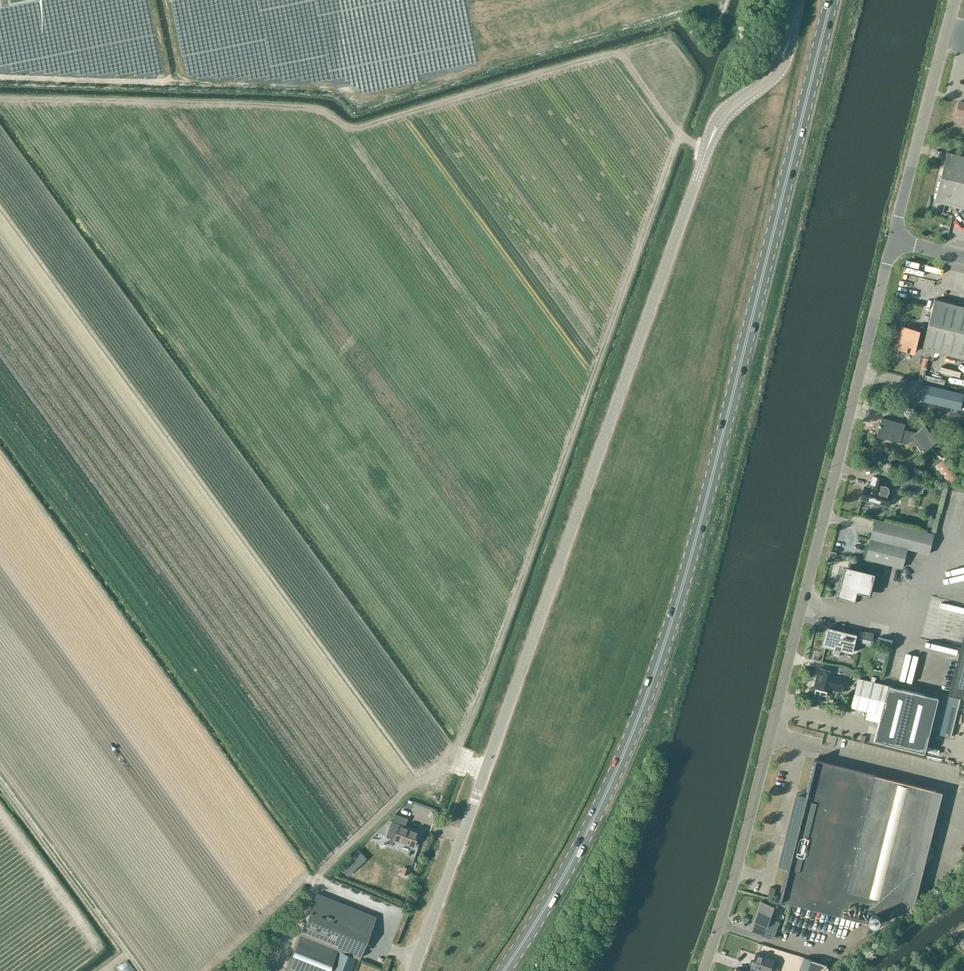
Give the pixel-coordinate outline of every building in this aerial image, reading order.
[(935,201),(963,208),(963,156),(947,152),(935,201)] [(899,348),(914,352),(916,347),(926,349),(924,356),(934,359),(936,352),(963,359),(963,306),(935,299),(928,328),(921,326),(920,331),(904,327),(899,348)] [(953,370),(949,380),(959,384),(962,373),(953,370)] [(922,400),(961,409),(963,395),(963,394),(925,385),(922,400)] [(883,417),(878,435),(906,443),(912,438),(913,439),(923,452),(938,441),(925,425),(918,430),(916,432),(902,428),(904,423),(883,417)] [(948,457),(936,466),(948,484),(961,475),(948,457)] [(871,500),(874,500),(874,502),(874,503),(874,504),(875,505),(875,506),(876,506),(877,506),(878,506),(879,506),(879,505),(880,505),(880,504),(888,506),(892,493),(889,492),(889,490),(889,488),(888,487),(887,486),(885,485),(886,479),(873,476),(872,481),(872,482),(872,483),(873,484),(872,488),(865,486),(862,499),(871,501),(871,500)] [(934,534),(876,519),(866,559),(903,568),(907,548),(929,554),(934,534)] [(844,571),(837,596),(855,601),(857,592),(865,594),(870,595),(871,591),(874,578),(875,574),(845,566),(844,571)] [(827,627),(823,645),(835,648),(836,645),(836,644),(842,645),(842,647),(841,650),(853,653),(853,650),(856,650),(859,635),(830,628),(827,627)] [(863,630),(861,637),(870,639),(871,632),(863,630)] [(877,647),(875,657),(883,658),(885,649),(877,647)] [(952,695),(963,698),(963,649),(952,695)] [(851,678),(853,670),(839,666),(837,674),(831,672),(832,671),(820,668),(816,686),(832,690),(832,688),(842,691),(845,676),(851,678)] [(879,722),(875,740),(925,752),(939,697),(859,678),(852,707),(869,711),(867,719),(879,722)] [(937,729),(953,733),(958,716),(952,714),(951,716),(941,714),(937,729)] [(797,796),(780,865),(790,868),(782,901),(781,901),(882,925),(904,909),(906,900),(927,816),(935,818),(939,805),(930,803),(933,790),(816,761),(807,799),(797,796)] [(419,803),(417,808),(428,811),(430,806),(419,803)] [(392,821),(387,836),(394,839),(415,846),(420,831),(406,826),(406,825),(408,818),(395,813),(392,821)] [(366,847),(358,851),(361,858),(369,853),(366,847)] [(400,867),(399,871),(402,872),(402,873),(408,875),(410,869),(404,867),(403,868),(400,867)] [(317,893),(300,935),(360,958),(376,917),(317,893)] [(755,922),(752,931),(762,934),(771,937),(772,937),(773,936),(775,935),(780,921),(771,918),(775,905),(761,901),(754,921),(755,922)] [(356,958),(300,935),(286,969),(292,970),(351,970),(356,958)] [(761,969),(766,970),(771,970),(774,961),(775,960),(757,953),(756,953),(753,963),(751,967),(750,970),(760,970),(761,969)] [(800,970),(818,970),(827,965),(805,957),(801,969),(800,970)] [(278,959),(262,970),(288,970),(278,959)]
